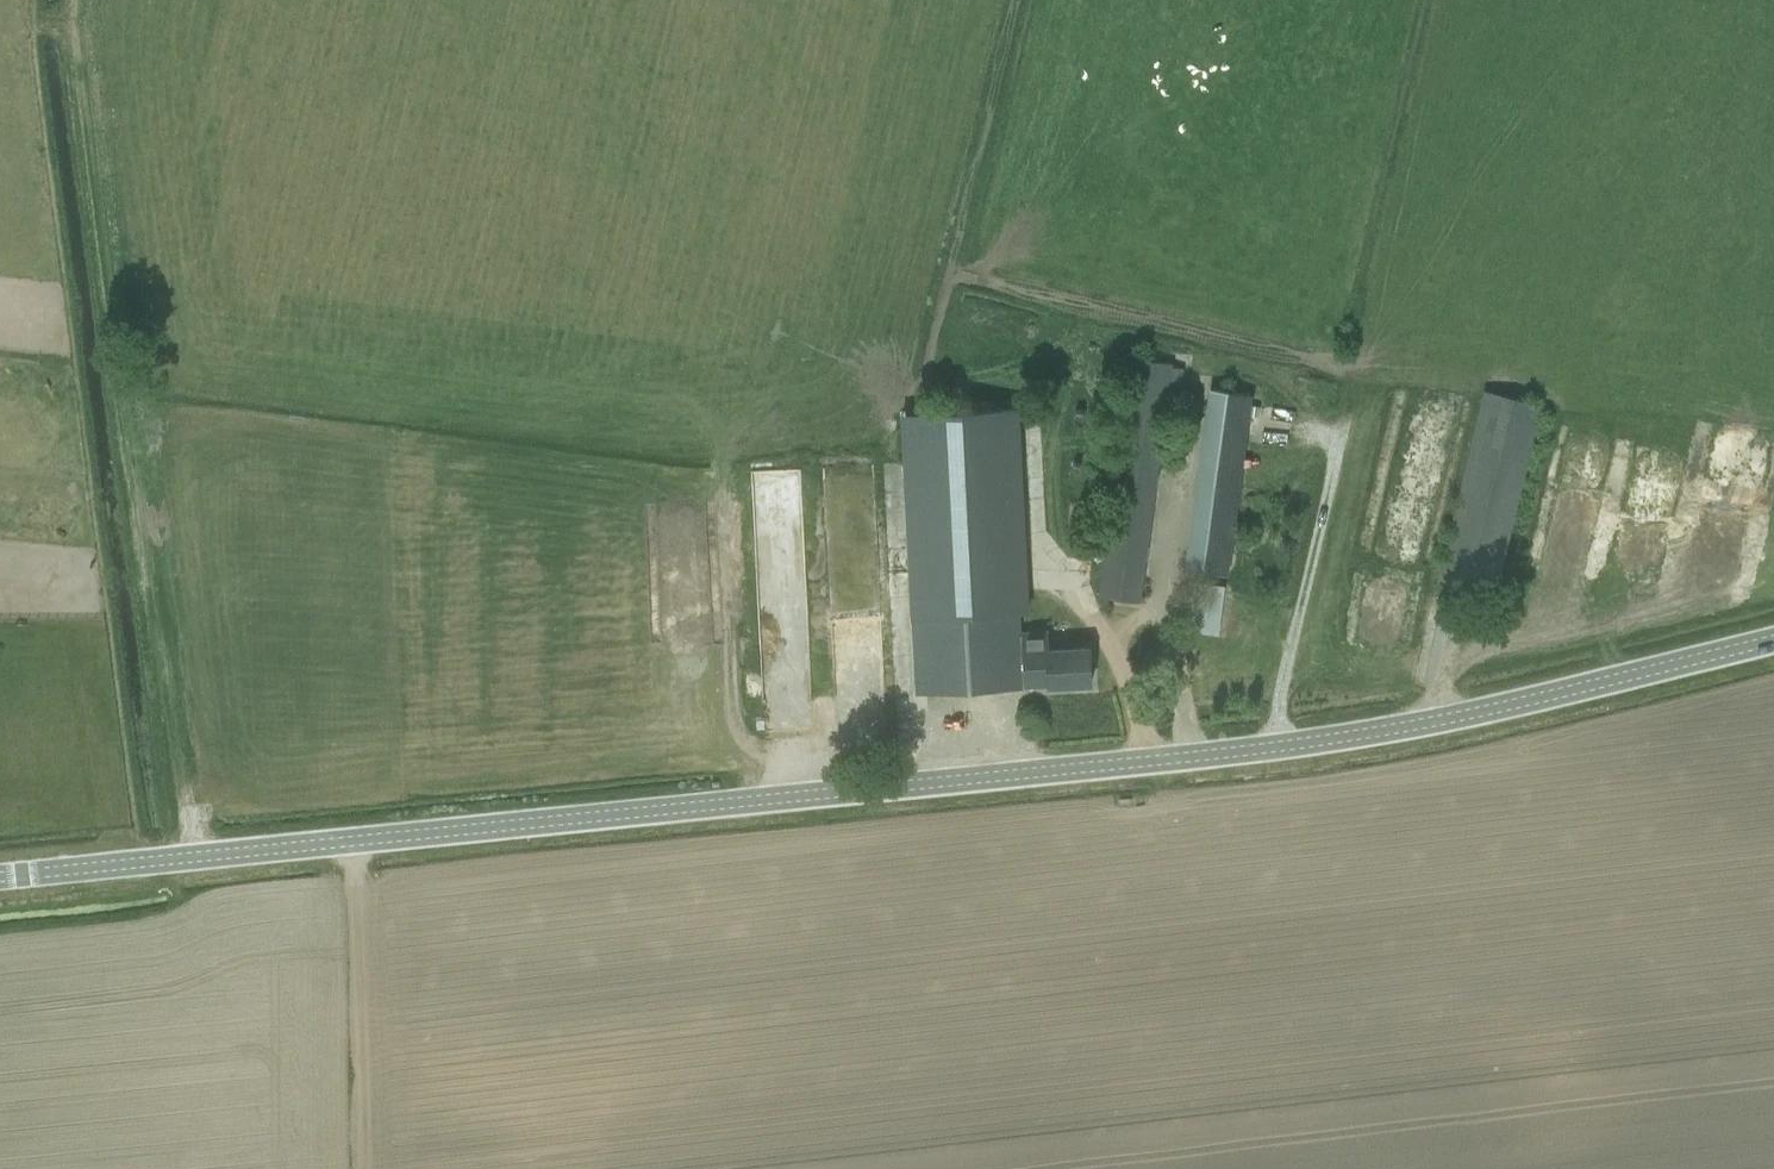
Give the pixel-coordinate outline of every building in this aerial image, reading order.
[(1099,596),(1140,601),(1166,402),(1184,404),(1186,382),(1180,381),(1181,368),(1171,367),(1171,363),(1140,358),(1131,358),(1099,596)] [(1438,580),(1495,593),(1501,570),(1541,403),(1487,388),(1444,556),(1438,580)] [(1250,405),(1249,416),(1259,417),(1260,406),(1250,405)] [(1014,457),(907,462),(916,668),(918,692),(1022,686),(1022,683),(1048,682),(1048,685),(1091,683),(1090,659),(1089,641),(1049,643),(1048,630),(1022,631),(1023,651),(1015,651),(1014,629),(1011,559),(1018,559),(1014,457)] [(1190,540),(1187,569),(1225,574),(1229,546),(1190,540)] [(1218,633),(1226,584),(1198,580),(1191,629),(1218,633)]
